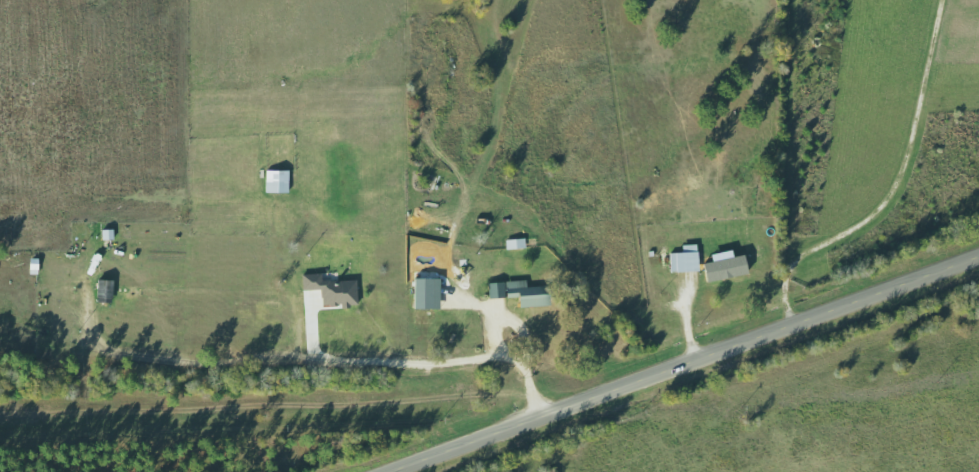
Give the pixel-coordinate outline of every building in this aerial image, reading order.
[(293,171),(270,171),(269,193),(293,193),(293,171)] [(117,230),(106,230),(106,240),(117,240),(117,230)] [(509,240),(509,250),(529,249),(528,239),(509,240)] [(674,273),(703,272),(702,245),(686,245),(686,253),(674,253),(674,273)] [(750,255),(739,258),(737,250),(716,255),(718,262),(708,264),(713,284),(754,273),(750,255)] [(324,290),(325,308),(362,306),(360,280),(326,282),(326,274),(305,275),(306,291),(324,290)] [(444,309),(445,280),(420,279),(419,309),(444,309)] [(100,302),(117,303),(118,281),(101,280),(100,302)] [(556,306),(555,286),(531,288),(530,281),(510,282),(511,298),(525,298),(525,308),(556,306)] [(493,283),(493,299),(509,298),(509,283),(493,283)]
